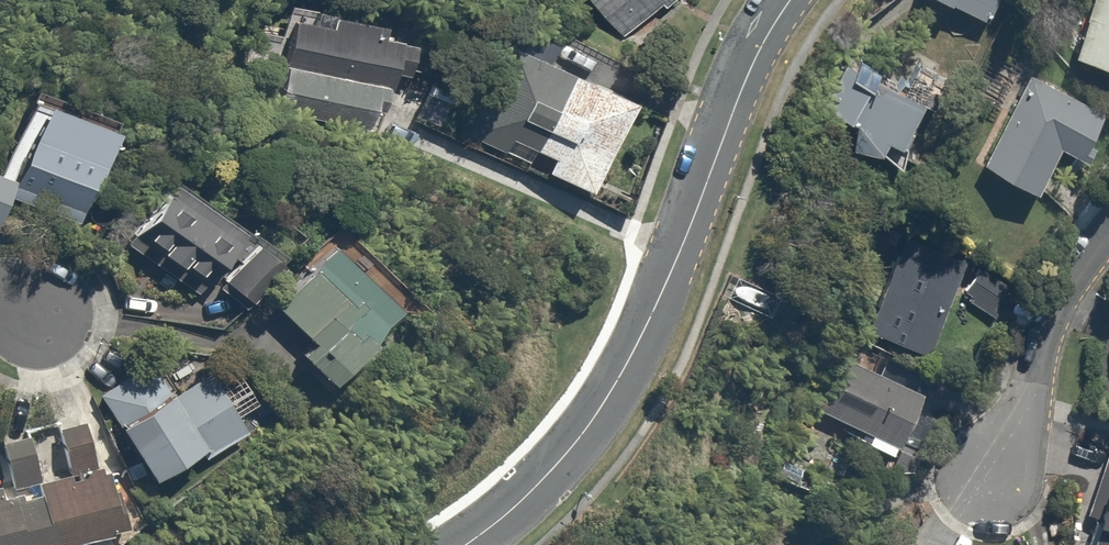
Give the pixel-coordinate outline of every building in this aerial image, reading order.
[(622,27),(652,0),(598,0),(622,27)] [(971,12),(986,0),(951,0),(971,12)] [(1073,47),(1108,60),(1108,0),(1090,0),(1073,47)] [(402,21),(289,2),(273,106),(373,121),(379,80),(393,82),(402,21)] [(636,97),(500,35),(458,127),(503,147),(507,139),(547,157),(543,165),(595,188),(636,97)] [(921,92),(839,55),(811,116),(893,153),(921,92)] [(1105,107),(1029,67),(981,154),(1040,185),(1064,141),(1082,151),(1105,107)] [(26,94),(2,163),(0,162),(0,221),(1,222),(8,200),(79,224),(113,124),(26,94)] [(238,220),(167,171),(129,227),(200,275),(238,220)] [(340,230),(274,300),(311,334),(298,347),(325,374),(404,291),(340,230)] [(278,250),(250,231),(217,280),(245,298),(278,250)] [(967,271),(900,242),(859,336),(926,365),(967,271)] [(152,353),(96,390),(155,475),(195,447),(204,460),(251,426),(210,368),(186,385),(179,375),(171,381),(152,353)] [(917,389),(838,356),(815,409),(864,430),(859,441),(889,454),(917,389)] [(56,541),(126,523),(110,463),(96,467),(84,418),(49,427),(61,474),(38,480),(26,433),(0,440),(0,450),(9,486),(0,489),(0,544),(57,544),(56,541)] [(1083,544),(1108,544),(1108,476),(1083,544)]
